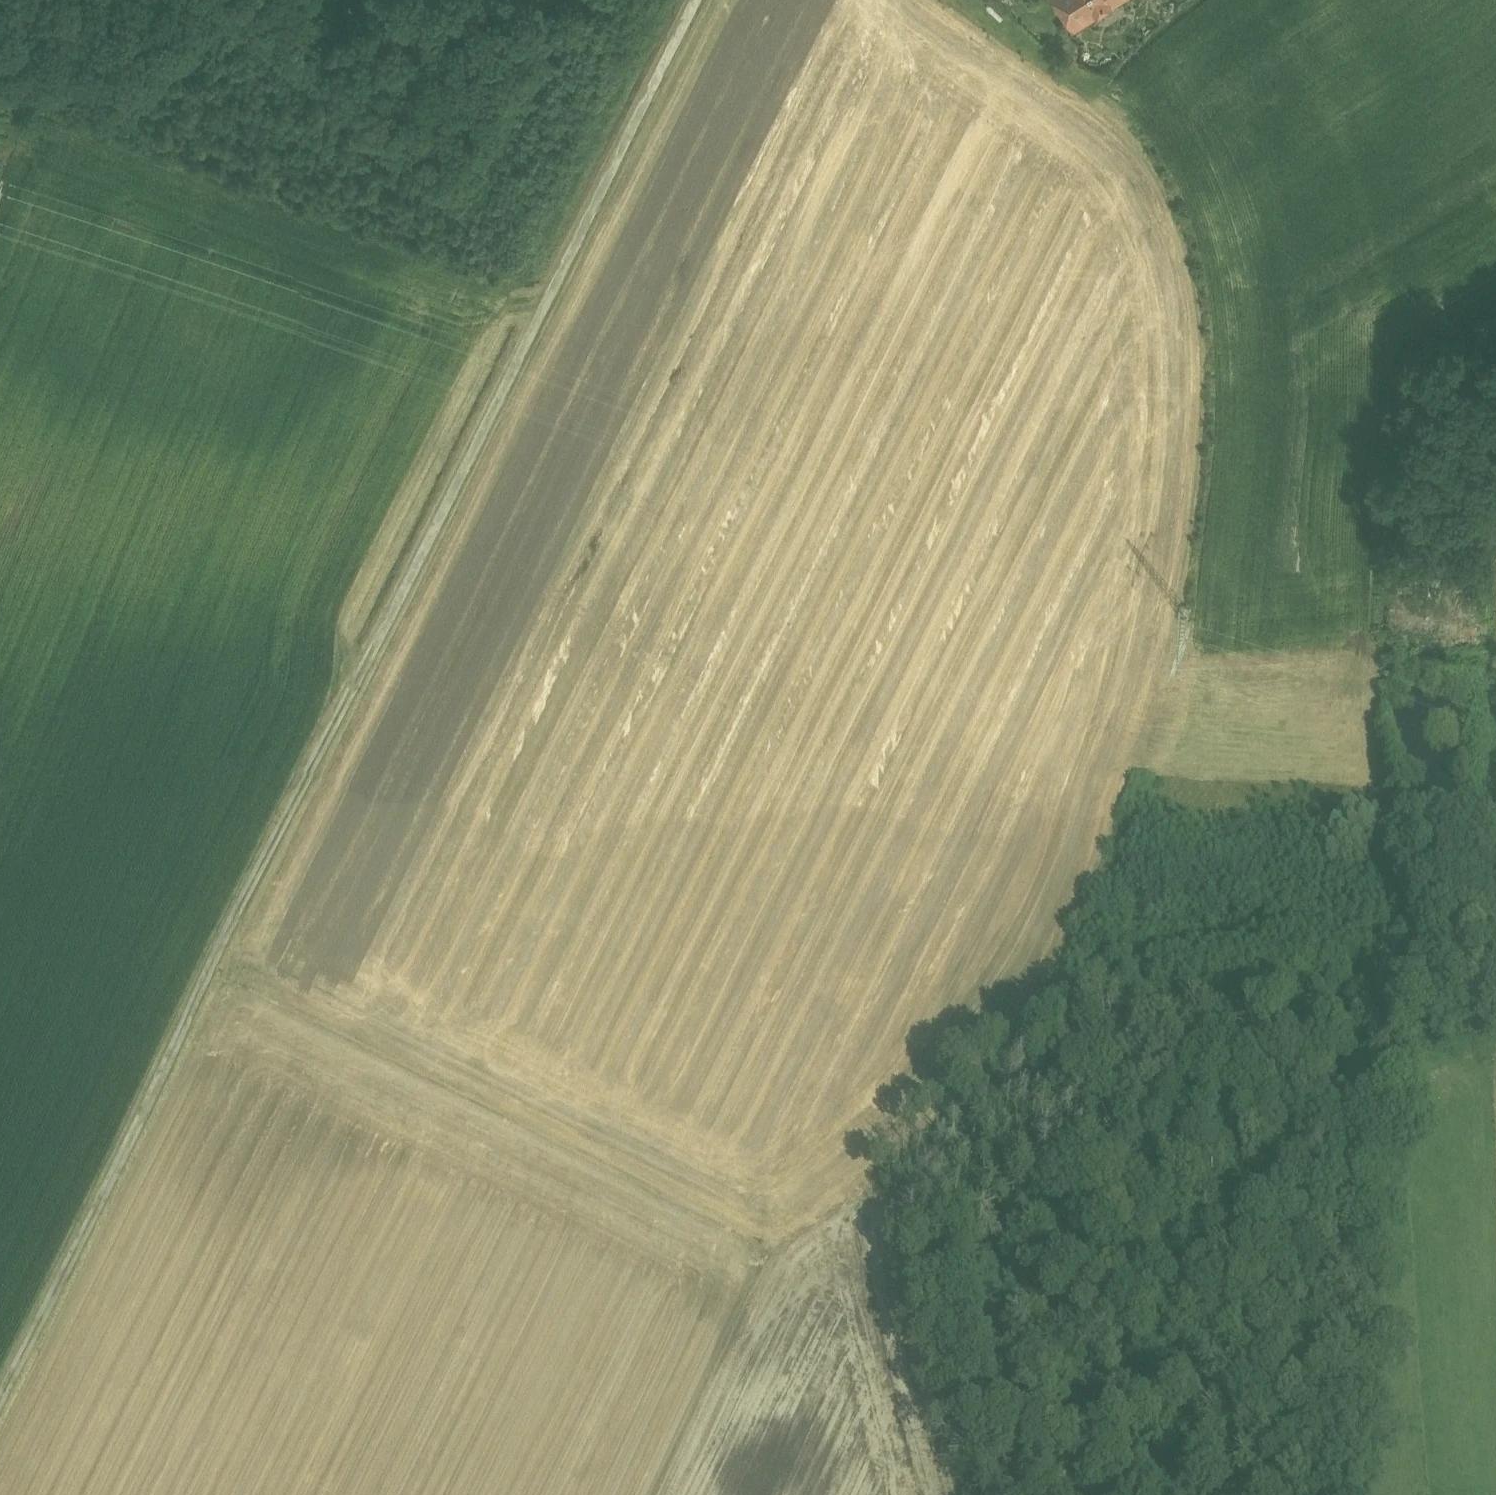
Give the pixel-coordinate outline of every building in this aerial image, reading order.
[(1076,26),(1117,0),(1059,0),(1076,26)]
